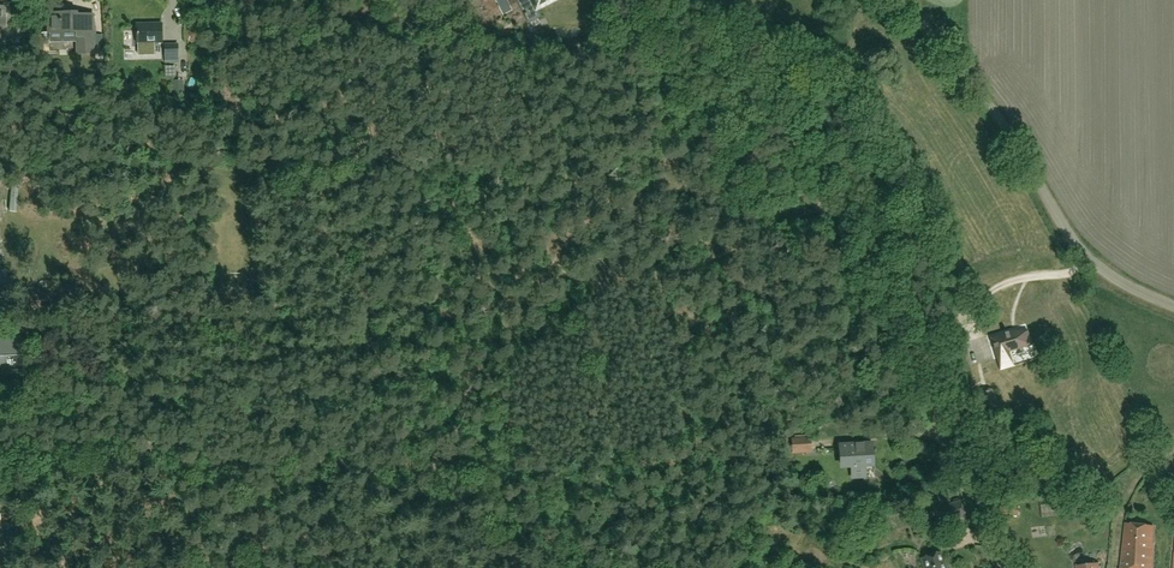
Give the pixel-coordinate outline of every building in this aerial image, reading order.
[(518,2),(529,23),(538,19),(539,15),(537,11),(557,0),(521,0),(518,2)] [(96,51),(95,37),(92,37),(92,28),(94,28),(94,15),(77,15),(77,13),(48,13),(48,33),(59,33),(59,34),(76,41),(76,51),(96,51)] [(162,23),(137,24),(137,55),(154,55),(154,43),(163,43),(162,23)] [(173,94),(183,94),(183,81),(173,81),(173,94)] [(9,283),(8,269),(0,270),(0,284),(9,283)] [(1041,362),(1030,326),(994,337),(1005,373),(1041,362)] [(22,336),(0,337),(0,357),(23,356),(22,336)] [(985,410),(999,406),(993,389),(989,387),(981,390),(979,394),(982,404),(985,410)] [(793,440),(793,452),(810,452),(810,439),(793,440)] [(852,468),(852,477),(865,476),(864,465),(872,465),(872,456),(873,456),(873,444),(863,445),(863,446),(860,446),(860,445),(841,446),(842,469),(852,468)] [(940,509),(945,523),(966,516),(961,502),(940,509)] [(999,506),(1000,516),(1018,516),(1018,506),(999,506)] [(919,515),(920,520),(934,516),(933,510),(919,515)] [(1122,567),(1152,567),(1154,543),(1151,543),(1153,526),(1126,524),(1122,567)] [(942,552),(921,558),(925,567),(947,567),(942,552)]
